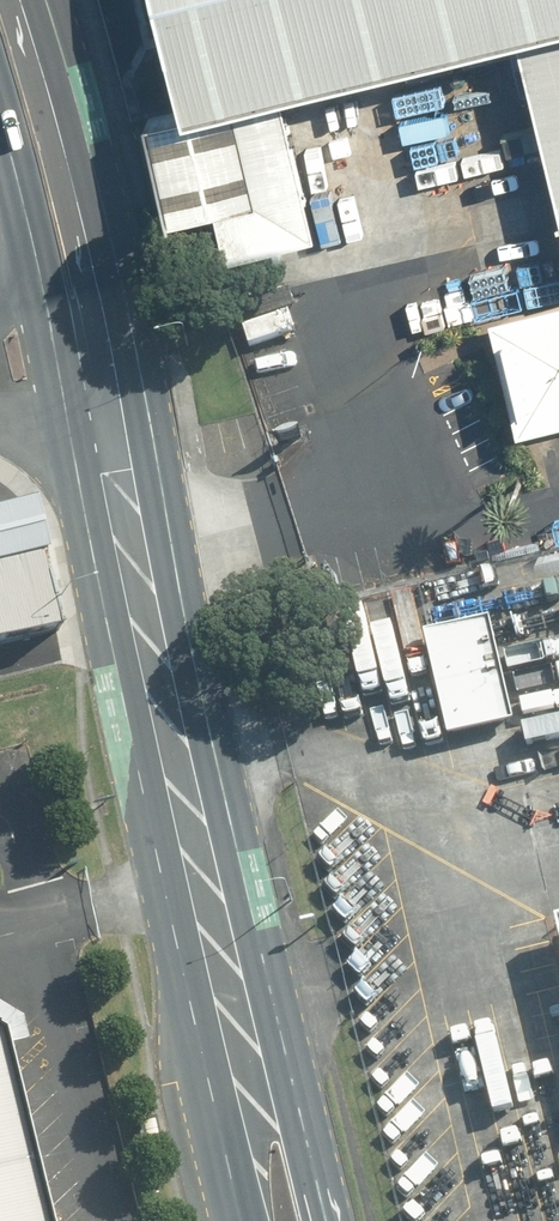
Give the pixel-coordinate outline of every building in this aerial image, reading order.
[(183,103),(514,25),(558,14),(558,0),(157,0),(183,103)] [(514,25),(558,213),(558,14),(514,25)] [(493,313),(522,434),(558,425),(558,298),(493,313)] [(55,633),(24,505),(0,511),(0,646),(55,633)] [(511,724),(487,623),(422,638),(446,739),(511,724)] [(2,1036),(0,1035),(0,1220),(46,1220),(2,1036)]
